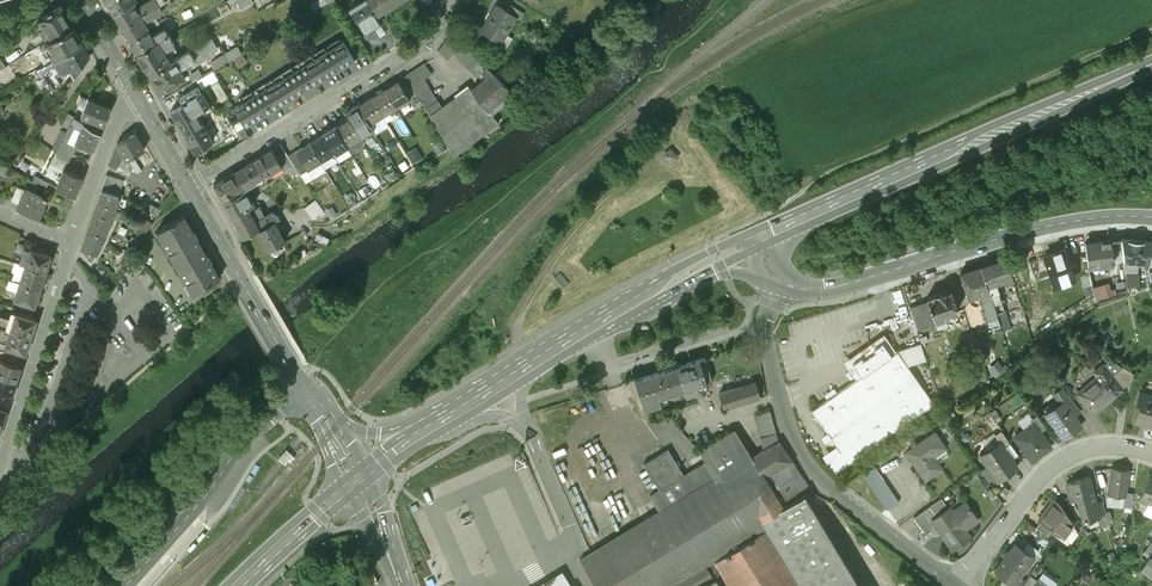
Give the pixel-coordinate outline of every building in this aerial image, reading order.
[(114,13),(134,2),(137,0),(106,0),(114,13)] [(114,13),(121,27),(160,4),(158,0),(149,0),(137,7),(134,2),(114,13)] [(241,9),(253,2),(252,0),(236,0),(241,9)] [(365,34),(382,23),(377,16),(367,0),(364,0),(349,9),(365,34)] [(377,16),(403,0),(367,0),(377,16)] [(523,11),(509,2),(505,9),(516,15),(519,17),(523,11)] [(505,9),(495,3),(483,23),(481,23),(479,24),(478,25),(477,27),(478,29),(479,31),(480,32),(482,32),(484,32),(486,31),(500,40),(516,15),(505,9)] [(161,4),(121,27),(129,40),(149,29),(150,28),(145,20),(164,10),(161,4)] [(38,19),(51,40),(74,27),(61,5),(38,19)] [(51,40),(40,47),(42,50),(47,47),(54,59),(82,42),(83,42),(74,27),(51,40)] [(149,29),(129,40),(137,53),(169,34),(166,28),(152,35),(149,29)] [(169,34),(137,53),(149,74),(179,57),(178,56),(173,59),(169,53),(167,53),(166,54),(164,50),(175,44),(169,34)] [(477,59),(452,35),(438,51),(448,61),(455,53),(468,68),(477,59)] [(211,37),(190,50),(195,59),(194,60),(197,64),(208,57),(207,55),(218,49),(211,37)] [(314,59),(325,77),(354,60),(343,41),(314,59)] [(54,59),(36,69),(41,78),(38,80),(38,83),(39,85),(43,86),(45,85),(50,90),(55,91),(60,83),(57,76),(70,69),(75,76),(90,55),(90,54),(89,55),(87,51),(82,42),(54,59)] [(179,57),(149,74),(160,93),(168,89),(178,83),(178,82),(185,78),(180,69),(194,60),(195,59),(190,50),(179,57)] [(222,57),(200,70),(203,76),(225,63),(222,57)] [(274,83),(285,101),(325,77),(314,59),(274,83)] [(488,80),(473,92),(486,109),(509,89),(477,59),(468,68),(477,76),(482,72),(488,80)] [(424,64),(406,76),(423,104),(430,116),(442,108),(438,101),(437,101),(424,80),(432,74),(424,64)] [(423,104),(406,76),(398,80),(410,99),(410,100),(413,105),(415,109),(423,104)] [(212,90),(218,87),(214,79),(208,82),(212,90)] [(410,99),(398,80),(384,89),(384,90),(395,108),(396,108),(410,100),(410,99)] [(274,83),(234,107),(245,126),(285,101),(274,83)] [(442,108),(430,116),(455,157),(497,124),(486,109),(473,92),(469,87),(442,108)] [(395,108),(384,90),(371,98),(382,116),(395,108)] [(382,116),(371,98),(358,106),(369,124),(382,116)] [(98,102),(89,99),(83,113),(81,112),(80,114),(82,115),(82,117),(104,125),(111,107),(102,104),(103,102),(99,100),(98,102)] [(171,111),(195,152),(214,141),(190,100),(171,111)] [(358,106),(357,105),(344,113),(359,138),(371,131),(368,127),(368,125),(369,124),(358,106)] [(359,138),(348,120),(335,128),(346,146),(359,138)] [(77,141),(95,148),(101,133),(84,123),(77,141)] [(346,146),(335,128),(322,136),(333,154),(346,146)] [(135,133),(117,143),(110,163),(118,166),(124,155),(127,160),(144,150),(135,133)] [(320,162),(333,154),(322,136),(308,144),(320,162)] [(75,145),(63,140),(56,153),(68,162),(75,145)] [(320,162),(308,144),(295,151),(304,166),(306,170),(320,162)] [(244,165),(254,183),(281,167),(271,150),(244,165)] [(304,166),(295,151),(287,156),(297,170),(304,166)] [(320,162),(306,170),(312,179),(325,171),(320,162)] [(245,189),(254,183),(244,165),(234,171),(245,189)] [(57,188),(76,196),(83,177),(64,169),(57,188)] [(234,171),(213,183),(224,202),(239,193),(245,189),(234,171)] [(50,183),(37,175),(33,182),(46,189),(50,183)] [(123,181),(106,175),(102,189),(118,194),(123,181)] [(46,189),(33,182),(30,190),(43,196),(46,189)] [(30,190),(27,190),(24,199),(22,198),(17,209),(39,218),(47,198),(43,196),(30,190)] [(101,191),(98,201),(116,207),(119,197),(101,191)] [(239,193),(224,202),(232,216),(252,204),(257,202),(249,196),(248,197),(246,195),(242,198),(239,193)] [(311,218),(323,210),(315,197),(303,205),(311,218)] [(112,218),(116,207),(98,201),(94,212),(112,218)] [(252,204),(232,216),(243,238),(257,230),(269,223),(265,216),(257,220),(256,217),(253,218),(250,212),(255,209),(252,204)] [(112,218),(94,212),(91,220),(109,226),(112,218)] [(194,232),(184,216),(172,224),(168,223),(163,227),(162,229),(159,231),(176,261),(202,246),(197,238),(198,237),(195,231),(194,232)] [(106,235),(109,226),(91,220),(88,228),(106,235)] [(148,220),(126,255),(131,258),(137,249),(153,223),(148,220)] [(269,223),(257,230),(268,250),(285,241),(274,221),(269,223)] [(106,235),(88,228),(85,238),(102,244),(106,235)] [(102,244),(85,238),(82,248),(93,259),(96,254),(97,253),(102,244)] [(1124,262),(1122,240),(1085,244),(1088,268),(1105,266),(1115,264),(1124,262)] [(1149,265),(1151,243),(1122,240),(1124,262),(1143,264),(1143,267),(1149,268),(1149,265)] [(202,246),(176,261),(180,268),(195,293),(200,290),(201,291),(207,288),(205,286),(220,277),(211,261),(212,260),(209,254),(207,255),(202,246)] [(46,250),(38,247),(37,250),(31,249),(29,256),(24,254),(21,264),(25,266),(45,272),(47,271),(49,268),(49,266),(48,263),(51,255),(45,253),(46,250)] [(1074,280),(1064,250),(1045,257),(1046,260),(1050,274),(1051,274),(1055,285),(1062,283),(1062,284),(1074,280)] [(1012,276),(1006,258),(981,266),(994,307),(996,313),(1004,310),(995,282),(1012,276)] [(1050,274),(1046,260),(1037,263),(1050,288),(1055,285),(1051,274),(1050,274)] [(45,272),(25,266),(22,275),(19,274),(17,282),(20,283),(40,290),(45,272)] [(994,307),(981,266),(960,273),(968,298),(979,294),(984,310),(994,307)] [(1105,266),(1088,268),(1090,276),(1101,274),(1107,274),(1105,266)] [(1136,274),(1126,275),(1127,287),(1138,286),(1136,274)] [(17,282),(13,281),(10,289),(18,291),(20,283),(17,282)] [(41,292),(40,290),(20,283),(18,291),(15,300),(35,307),(38,298),(40,297),(41,294),(41,292)] [(941,292),(927,297),(928,300),(935,323),(937,324),(939,324),(942,324),(944,323),(945,322),(946,320),(944,315),(957,311),(950,289),(949,290),(948,288),(946,287),(941,288),(941,290),(941,291),(941,292)] [(1114,290),(1095,295),(1096,301),(1117,296),(1114,290)] [(917,329),(935,323),(928,300),(910,306),(917,329)] [(988,328),(1000,325),(996,313),(994,307),(984,310),(982,310),(988,328)] [(1006,317),(1004,310),(996,313),(1000,325),(1002,332),(1010,329),(1006,317)] [(1023,310),(1014,313),(1018,326),(1027,323),(1023,310)] [(16,313),(15,316),(12,315),(11,318),(0,314),(0,327),(31,337),(37,320),(16,313)] [(0,327),(0,342),(7,344),(6,347),(26,354),(31,337),(0,327)] [(970,332),(980,361),(988,354),(979,329),(970,332)] [(861,376),(812,410),(840,451),(826,461),(835,473),(934,404),(897,351),(892,355),(882,342),(852,363),(861,376)] [(1111,357),(1103,363),(1111,374),(1123,365),(1111,357)] [(712,381),(705,358),(679,366),(686,389),(692,387),(693,391),(698,389),(697,386),(712,381)] [(996,377),(1006,370),(998,359),(987,366),(996,377)] [(0,360),(0,361),(0,377),(16,382),(21,367),(0,360)] [(1077,392),(1092,412),(1108,400),(1108,399),(1122,388),(1111,374),(1103,363),(1094,370),(1098,376),(1077,392)] [(1111,374),(1122,388),(1132,380),(1133,372),(1123,365),(1111,374)] [(686,389),(679,366),(635,381),(644,409),(661,403),(659,398),(686,389)] [(728,384),(717,387),(724,408),(760,397),(756,382),(754,382),(752,376),(740,379),(739,377),(727,381),(728,384)] [(11,398),(16,382),(0,377),(0,395),(11,398)] [(1063,398),(1071,411),(1078,406),(1062,385),(1054,391),(1060,400),(1063,398)] [(1151,428),(1151,396),(1139,391),(1135,404),(1139,405),(1133,421),(1151,428)] [(1045,411),(1063,437),(1081,424),(1071,411),(1063,398),(1060,400),(1045,411)] [(765,448),(780,440),(779,440),(770,410),(756,414),(765,448)] [(1032,420),(1039,429),(1046,425),(1036,411),(1029,416),(1032,420)] [(1013,434),(1031,458),(1050,444),(1039,429),(1032,420),(1013,434)] [(999,438),(1003,443),(1009,439),(1000,426),(994,430),(999,438)] [(805,498),(804,494),(783,507),(752,457),(735,430),(700,451),(706,461),(685,474),(669,449),(645,464),(661,489),(651,496),(660,511),(580,560),(596,585),(860,585),(805,498)] [(933,431),(906,450),(925,477),(941,466),(930,451),(942,443),(933,431)] [(980,452),(997,477),(1017,463),(1003,443),(999,438),(980,452)] [(804,494),(805,498),(813,493),(780,440),(765,448),(752,457),(783,507),(804,494)] [(287,449),(279,458),(284,462),(287,459),(292,454),(287,449)] [(875,464),(863,472),(887,507),(899,499),(875,464)] [(1130,469),(1111,467),(1108,487),(1110,487),(1108,495),(1124,497),(1125,492),(1127,492),(1130,469)] [(1096,502),(1089,476),(1067,482),(1071,496),(1073,500),(1078,498),(1083,515),(1087,521),(1099,517),(1100,517),(1096,502)] [(1140,500),(1151,506),(1151,479),(1151,478),(1140,500)] [(1134,493),(1127,492),(1125,492),(1124,497),(1123,507),(1132,508),(1134,493)] [(936,513),(947,506),(940,496),(929,503),(936,513)] [(1052,528),(1070,542),(1078,531),(1061,507),(1057,505),(1058,504),(1056,500),(1055,499),(1051,498),(1048,503),(1049,507),(1045,511),(1041,511),(1039,515),(1040,518),(1052,528)] [(936,513),(931,517),(934,522),(951,547),(968,536),(963,529),(978,518),(967,501),(951,512),(947,506),(936,513)] [(1096,502),(1100,517),(1099,517),(1102,528),(1109,524),(1103,501),(1096,502)] [(923,529),(934,522),(931,517),(936,513),(929,503),(913,514),(923,529)] [(1047,533),(1052,528),(1040,518),(1035,524),(1047,533)] [(1026,538),(1020,533),(1015,540),(1021,544),(1026,538)] [(1015,540),(994,566),(1012,579),(1013,580),(1020,572),(1033,554),(1015,540)] [(1141,572),(1151,580),(1151,568),(1147,564),(1141,572)] [(563,571),(538,585),(572,585),(563,571)] [(1036,576),(1030,571),(1025,576),(1020,584),(1022,585),(1029,585),(1036,576)] [(1020,572),(1013,580),(1012,579),(1010,582),(1016,585),(1018,585),(1020,584),(1025,576),(1020,572)] [(1036,576),(1029,585),(1049,585),(1036,576)]
